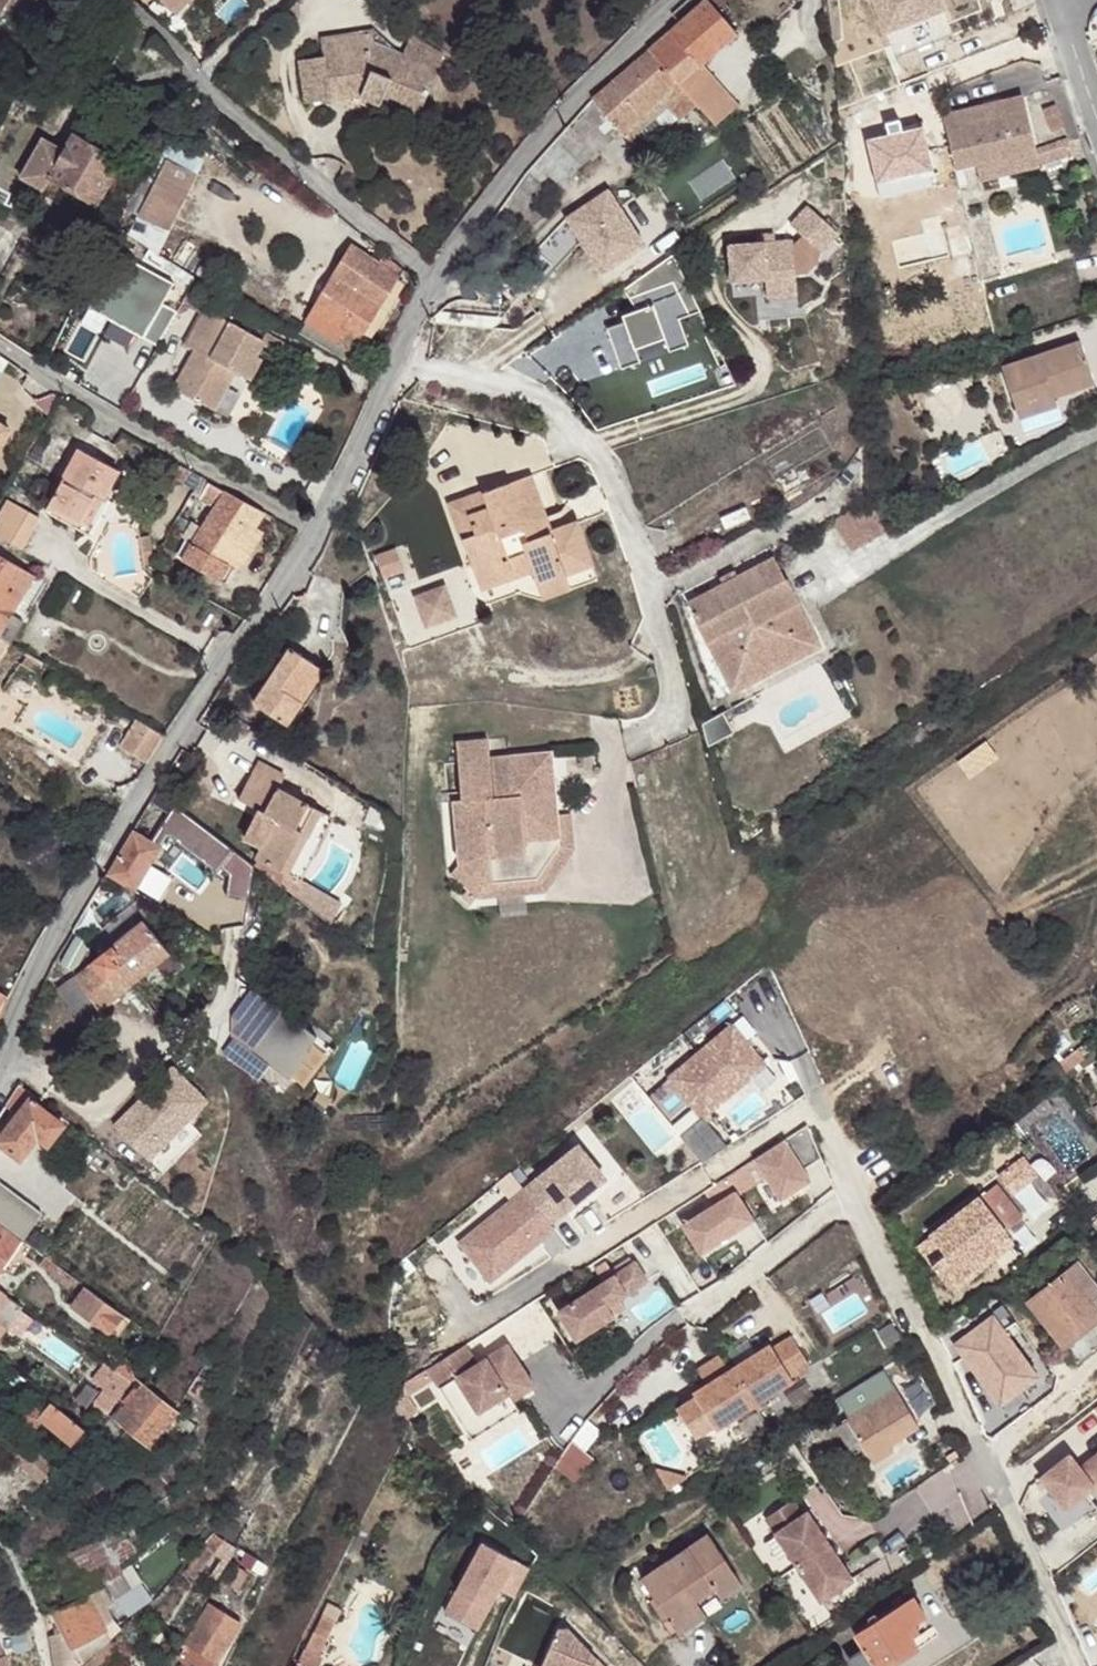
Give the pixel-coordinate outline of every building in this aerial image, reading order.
[(10,0),(0,0),(0,16),(10,0)] [(173,16),(187,0),(153,0),(173,16)] [(648,50),(677,83),(699,64),(700,63),(735,32),(708,0),(706,0),(680,23),(670,32),(648,50)] [(940,0),(876,0),(885,24),(941,4),(940,0)] [(891,56),(949,33),(943,18),(885,42),(891,56)] [(402,103),(421,111),(438,68),(376,44),(374,30),(320,38),(323,57),(297,60),(304,103),(359,95),(382,104),(385,97),(402,103)] [(648,50),(592,99),(619,130),(620,132),(622,130),(677,83),(648,50)] [(700,63),(699,64),(677,83),(696,105),(715,125),(739,105),(700,63)] [(677,83),(622,130),(640,151),(677,118),(679,121),(696,105),(677,83)] [(987,104),(943,115),(948,141),(955,169),(976,164),(1035,150),(1023,96),(998,101),(1001,112),(990,115),(987,104)] [(592,99),(570,124),(594,152),(619,130),(592,99)] [(1001,112),(998,101),(987,104),(990,115),(1001,112)] [(416,123),(421,111),(402,103),(398,115),(416,123)] [(1055,105),(1044,109),(1052,131),(1064,127),(1055,105)] [(570,124),(557,139),(581,162),(594,152),(570,124)] [(923,131),(863,144),(874,192),(905,184),(906,192),(908,198),(937,191),(935,185),(934,177),(956,172),(955,169),(948,141),(927,146),(923,131)] [(105,187),(117,168),(120,162),(90,145),(74,135),(64,151),(51,175),(96,202),(105,187)] [(51,175),(64,151),(42,138),(21,174),(43,188),(51,175)] [(1035,150),(1039,167),(1072,155),(1067,138),(1035,150)] [(557,139),(528,172),(548,189),(553,193),(581,162),(557,139)] [(1039,167),(1035,150),(976,164),(980,180),(1039,167)] [(141,209),(129,231),(156,249),(198,171),(170,156),(156,181),(154,184),(141,209)] [(128,175),(117,168),(105,187),(111,191),(117,180),(122,184),(128,175)] [(528,172),(503,207),(528,224),(536,217),(530,213),(548,189),(528,172)] [(141,209),(154,184),(156,181),(143,174),(128,202),(141,209)] [(86,219),(96,202),(51,175),(43,188),(40,192),(47,196),(56,202),(86,219)] [(602,220),(618,208),(604,188),(594,195),(565,217),(534,250),(550,264),(580,236),(602,220)] [(808,206),(791,225),(820,251),(837,233),(808,206)] [(120,225),(128,230),(132,225),(124,219),(120,225)] [(762,235),(762,243),(774,242),(774,234),(762,235)] [(948,252),(944,234),(935,236),(939,254),(948,252)] [(762,243),(728,245),(731,280),(765,278),(767,296),(796,294),(792,240),(774,242),(762,243)] [(378,260),(351,245),(313,307),(347,327),(340,338),(354,347),(400,273),(378,260)] [(120,251),(90,307),(110,316),(113,310),(148,329),(145,335),(160,343),(180,310),(164,301),(175,280),(120,251)] [(404,267),(384,251),(378,260),(400,273),(404,267)] [(700,311),(672,255),(623,289),(636,311),(622,316),(624,322),(606,328),(621,369),(639,361),(635,348),(664,338),(669,351),(687,344),(678,319),(700,311)] [(198,349),(218,312),(209,307),(189,343),(198,349)] [(347,327),(313,307),(307,318),(340,338),(347,327)] [(113,310),(110,316),(145,335),(148,329),(113,310)] [(198,349),(176,390),(217,412),(239,371),(252,378),(264,356),(258,352),(266,338),(218,312),(198,349)] [(1080,340),(1002,366),(1019,419),(1056,406),(1054,397),(1094,384),(1080,340)] [(1060,417),(1056,406),(1019,419),(1023,430),(1060,417)] [(8,423),(0,418),(0,438),(8,423)] [(79,446),(50,494),(76,510),(89,489),(100,495),(116,468),(79,446)] [(178,481),(186,467),(173,460),(166,475),(178,481)] [(76,510),(50,494),(46,503),(89,527),(122,472),(116,468),(100,495),(89,489),(76,510)] [(204,477),(196,473),(187,490),(195,495),(204,477)] [(530,476),(451,505),(487,602),(515,591),(592,563),(577,522),(551,532),(530,476)] [(220,487),(204,477),(195,495),(212,504),(220,487)] [(261,508),(220,487),(212,504),(250,527),(261,508)] [(0,511),(0,527),(7,531),(15,536),(29,546),(49,514),(12,491),(0,511)] [(848,553),(889,530),(870,498),(830,522),(848,553)] [(250,527),(212,504),(199,526),(190,541),(227,563),(250,527)] [(190,541),(199,526),(190,520),(181,535),(190,541)] [(260,533),(250,527),(227,563),(237,569),(260,533)] [(152,552),(149,538),(147,536),(141,537),(143,553),(152,552)] [(218,578),(227,563),(190,541),(181,555),(218,578)] [(8,547),(0,559),(0,570),(17,580),(29,560),(8,547)] [(384,577),(402,570),(394,550),(376,557),(384,577)] [(721,584),(686,603),(731,692),(755,679),(747,664),(792,640),(778,612),(796,603),(773,557),(736,577),(721,584)] [(592,563),(515,591),(543,600),(598,580),(592,563)] [(464,565),(388,592),(409,650),(485,622),(464,565)] [(11,600),(20,583),(17,580),(0,570),(0,619),(11,600)] [(721,584),(736,577),(732,570),(717,578),(721,584)] [(0,619),(0,636),(6,640),(23,607),(11,600),(0,619)] [(747,664),(755,679),(818,647),(796,603),(778,612),(792,640),(747,664)] [(315,663),(290,647),(254,702),(287,724),(302,701),(293,696),(315,663)] [(35,671),(42,661),(35,657),(29,653),(23,664),(35,671)] [(315,663),(293,696),(302,701),(323,668),(315,663)] [(820,694),(821,725),(839,725),(838,694),(820,694)] [(709,745),(712,744),(733,733),(722,712),(700,724),(709,745)] [(141,761),(158,732),(135,718),(117,747),(141,761)] [(484,883),(537,878),(559,846),(556,815),(550,753),(490,759),(488,739),(456,742),(462,800),(454,801),(460,862),(484,883)] [(285,775),(258,761),(238,798),(258,809),(264,812),(260,819),(255,816),(244,836),(261,845),(254,858),(257,859),(254,864),(297,897),(304,882),(297,878),(330,815),(278,788),(285,775)] [(133,830),(106,874),(135,891),(168,835),(217,872),(221,867),(230,874),(226,896),(249,900),(255,866),(254,864),(188,813),(175,804),(152,841),(133,830)] [(264,812),(258,809),(255,816),(260,819),(264,812)] [(569,813),(556,815),(559,846),(537,878),(484,883),(460,862),(451,873),(475,894),(480,897),(544,892),(573,849),(569,813)] [(304,882),(297,897),(329,922),(341,901),(304,882)] [(94,959),(95,961),(76,977),(98,1010),(169,952),(143,920),(106,949),(94,959)] [(9,999),(6,998),(0,994),(0,1023),(9,999)] [(332,1044),(278,1007),(252,1047),(269,1059),(305,1083),(332,1044)] [(730,1021),(668,1075),(702,1115),(765,1061),(730,1021)] [(257,1076),(269,1059),(252,1047),(238,1038),(227,1056),(257,1076)] [(1077,1049),(1056,1064),(1062,1074),(1084,1058),(1077,1049)] [(207,1100),(173,1066),(114,1126),(149,1160),(207,1100)] [(0,1114),(0,1142),(20,1157),(37,1135),(48,1144),(62,1124),(30,1099),(33,1096),(18,1085),(0,1114)] [(805,1123),(724,1175),(733,1188),(683,1222),(700,1248),(750,1215),(736,1192),(766,1172),(779,1192),(809,1174),(802,1165),(819,1153),(805,1123)] [(578,1144),(461,1241),(492,1279),(539,1241),(534,1235),(550,1222),(545,1215),(560,1202),(565,1208),(604,1176),(578,1144)] [(1026,1154),(998,1174),(1009,1190),(1037,1170),(1026,1154)] [(998,1184),(930,1236),(945,1254),(931,1265),(954,1292),(990,1262),(980,1250),(1005,1231),(1024,1216),(998,1184)] [(19,1237),(37,1211),(0,1185),(0,1223),(19,1237)] [(545,1215),(550,1222),(565,1208),(560,1202),(545,1215)] [(534,1235),(539,1241),(555,1228),(550,1222),(534,1235)] [(22,1239),(19,1237),(0,1223),(0,1272),(22,1239)] [(1005,1231),(980,1250),(990,1262),(1014,1242),(1005,1231)] [(648,1253),(571,1303),(589,1331),(627,1307),(620,1297),(660,1272),(648,1253)] [(76,1279),(46,1257),(40,1265),(70,1287),(76,1279)] [(1028,1302),(1077,1364),(1096,1348),(1096,1289),(1076,1263),(1028,1302)] [(70,1306),(111,1336),(125,1316),(84,1286),(70,1306)] [(22,1305),(0,1290),(0,1334),(22,1305)] [(294,1305),(285,1300),(277,1311),(286,1317),(294,1305)] [(478,1337),(440,1361),(490,1437),(537,1407),(526,1391),(547,1377),(520,1336),(489,1355),(478,1337)] [(807,1365),(789,1337),(771,1348),(768,1344),(729,1369),(752,1405),(791,1380),(789,1377),(807,1365)] [(326,1354),(319,1348),(308,1363),(316,1369),(326,1354)] [(151,1353),(143,1366),(154,1373),(162,1360),(151,1353)] [(126,1357),(117,1370),(118,1371),(130,1379),(139,1366),(126,1357)] [(695,1371),(704,1385),(726,1371),(717,1358),(695,1371)] [(207,1362),(198,1374),(206,1380),(215,1366),(207,1362)] [(752,1405),(729,1369),(726,1371),(704,1385),(691,1393),(693,1397),(675,1409),(692,1437),(711,1425),(714,1429),(752,1405)] [(118,1371),(96,1402),(108,1410),(130,1379),(118,1371)] [(198,1374),(188,1392),(202,1401),(212,1384),(206,1380),(198,1374)] [(178,1410),(139,1380),(110,1416),(146,1445),(149,1447),(178,1410)] [(896,1390),(837,1426),(854,1452),(863,1447),(872,1461),(893,1449),(890,1443),(918,1426),(896,1390)] [(33,1404),(21,1418),(35,1429),(42,1420),(72,1445),(85,1430),(51,1402),(42,1412),(33,1404)] [(146,1445),(110,1416),(100,1428),(136,1457),(146,1445)] [(28,1441),(20,1451),(28,1458),(36,1450),(37,1448),(28,1441)] [(54,1465),(36,1450),(28,1458),(20,1451),(14,1458),(39,1480),(54,1465)] [(1078,1470),(1067,1456),(1038,1479),(1064,1509),(1092,1486),(1096,1493),(1096,1455),(1078,1470)] [(683,1476),(657,1470),(666,1486),(683,1476)] [(775,1533),(802,1514),(792,1499),(765,1518),(775,1533)] [(802,1514),(775,1533),(820,1601),(852,1579),(807,1511),(802,1514)] [(139,1538),(131,1522),(115,1530),(123,1546),(131,1542),(139,1538)] [(115,1530),(99,1538),(112,1559),(116,1566),(119,1564),(137,1551),(131,1542),(123,1546),(115,1530)] [(707,1534),(641,1579),(668,1618),(695,1599),(714,1587),(720,1596),(741,1583),(707,1534)] [(99,1538),(69,1553),(75,1565),(73,1566),(77,1574),(79,1577),(112,1559),(99,1538)] [(217,1539),(214,1545),(219,1547),(217,1551),(230,1558),(236,1546),(224,1539),(222,1542),(217,1539)] [(205,1547),(185,1572),(194,1580),(214,1554),(205,1547)] [(68,1551),(56,1557),(63,1571),(73,1566),(75,1565),(69,1553),(68,1551)] [(246,1557),(240,1553),(237,1559),(242,1563),(246,1557)] [(112,1559),(79,1577),(86,1591),(105,1580),(122,1571),(124,1570),(119,1564),(116,1566),(112,1559)] [(272,1566),(256,1559),(250,1570),(265,1578),(272,1566)] [(225,1581),(238,1588),(247,1573),(234,1565),(225,1581)] [(63,1571),(58,1573),(62,1582),(77,1574),(73,1566),(63,1571)] [(122,1571),(105,1580),(116,1599),(132,1589),(122,1571)] [(855,1633),(864,1647),(849,1657),(855,1665),(890,1665),(918,1648),(910,1635),(917,1631),(912,1623),(924,1615),(912,1596),(855,1633)] [(104,1629),(102,1625),(114,1619),(105,1603),(94,1609),(87,1597),(55,1614),(64,1630),(49,1636),(55,1665),(78,1665),(81,1663),(72,1646),(104,1629)] [(707,1616),(695,1599),(668,1618),(679,1634),(707,1616)] [(327,1603),(320,1616),(321,1616),(332,1621),(333,1622),(340,1609),(327,1603)] [(217,1660),(240,1623),(209,1604),(187,1641),(217,1660)] [(321,1616),(313,1631),(324,1636),(332,1621),(321,1616)] [(559,1629),(542,1665),(605,1665),(568,1628),(559,1629)] [(72,1646),(81,1663),(109,1638),(104,1629),(72,1646)] [(313,1631),(304,1647),(316,1653),(324,1636),(313,1631)] [(187,1641),(178,1656),(193,1665),(214,1665),(217,1660),(187,1641)] [(112,1642),(107,1647),(113,1654),(118,1649),(112,1642)] [(95,1658),(101,1665),(104,1665),(115,1656),(113,1654),(107,1647),(95,1658)] [(304,1647),(296,1663),(301,1665),(314,1665),(320,1655),(316,1653),(304,1647)] [(5,1655),(0,1657),(0,1665),(9,1665),(5,1655)]
